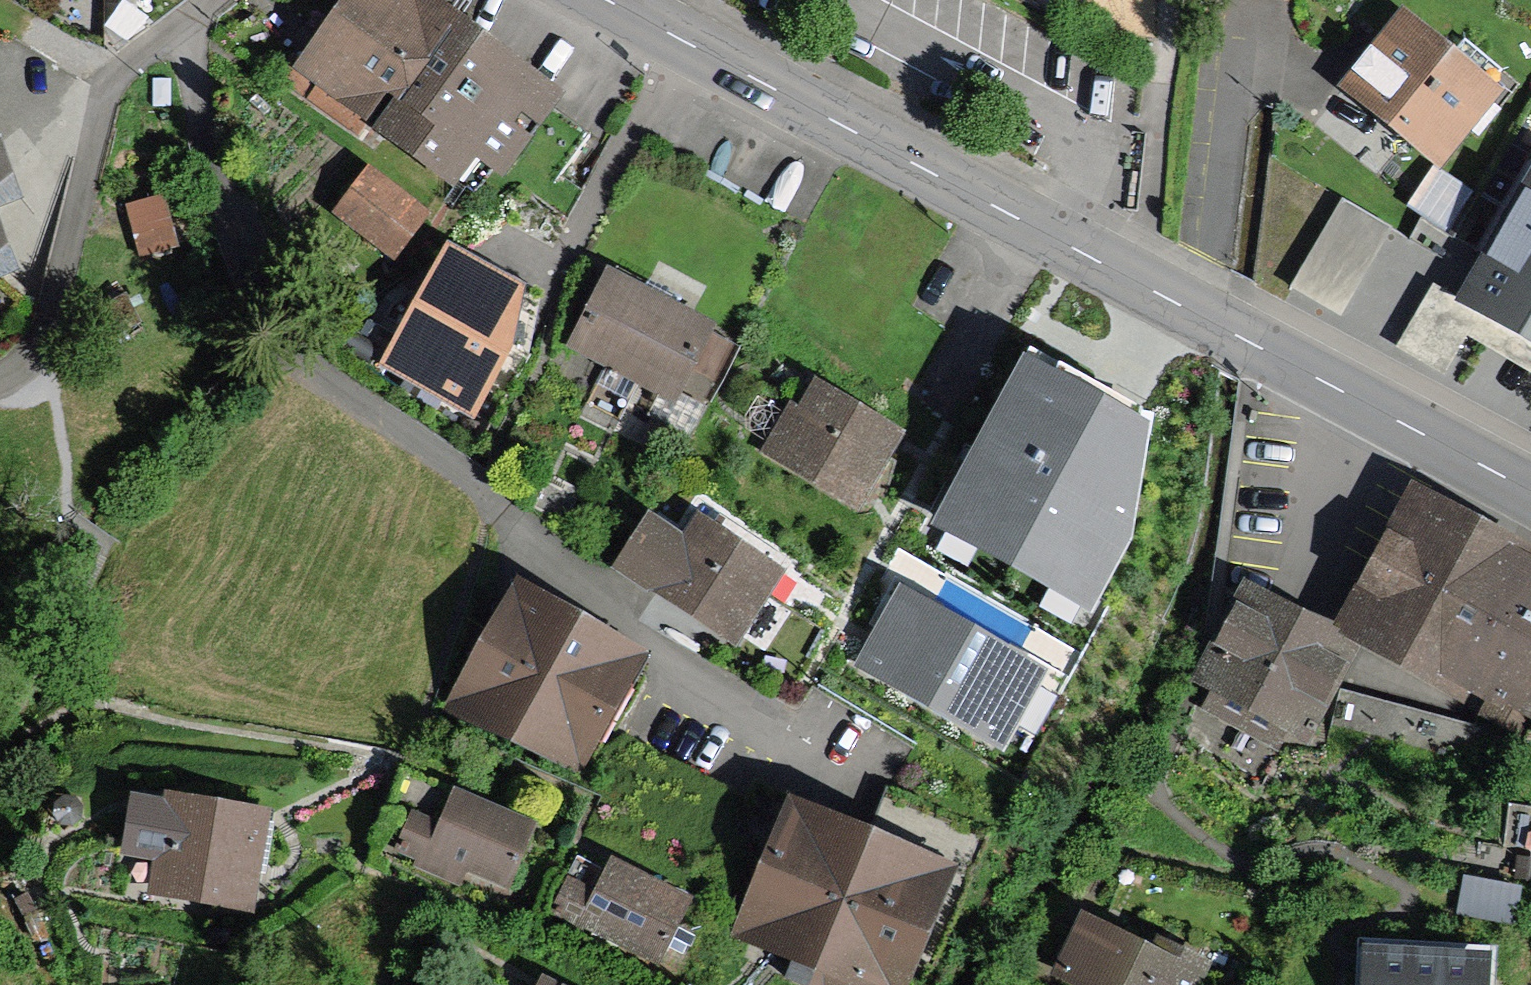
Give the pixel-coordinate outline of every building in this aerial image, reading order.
[(456,11),(439,0),(340,0),(287,76),(363,128),(388,92),(396,98),(456,11)] [(1358,82),(1436,147),(1497,74),(1419,10),(1358,82)] [(457,185),(478,155),(507,175),(567,88),(456,11),(396,98),(375,128),(457,185)] [(19,202),(9,178),(10,176),(0,156),(0,210),(19,202)] [(400,257),(434,210),(371,161),(334,209),(400,257)] [(1464,190),(1438,173),(1414,210),(1452,235),(1471,206),(1459,198),(1464,190)] [(1472,284),(1459,276),(1426,334),(1530,393),(1530,181),(1472,284)] [(174,250),(158,196),(122,207),(138,261),(174,250)] [(1392,227),(1341,197),(1288,286),(1340,316),(1392,227)] [(17,273),(3,235),(0,236),(0,279),(17,273)] [(399,331),(451,360),(443,374),(495,403),(537,328),(510,312),(513,307),(489,294),(496,282),(444,253),(399,331)] [(566,344),(603,363),(643,285),(606,266),(566,344)] [(680,304),(643,285),(603,363),(640,382),(680,304)] [(693,432),(708,403),(683,390),(717,323),(680,304),(640,382),(660,392),(650,410),(693,432)] [(1153,419),(1024,353),(928,524),(1091,612),(1132,537),(1153,419)] [(861,499),(906,424),(816,370),(801,395),(792,390),(763,440),(861,499)] [(1422,497),(1350,629),(1468,693),(1473,685),(1487,692),(1483,700),(1517,718),(1524,705),(1530,709),(1530,556),(1422,497)] [(739,640),(787,566),(697,508),(684,528),(648,504),(613,558),(739,640)] [(581,764),(645,648),(511,574),(447,691),(581,764)] [(1050,667),(899,584),(854,665),(967,728),(960,742),(997,762),(1050,667)] [(1213,701),(1244,718),(1297,622),(1248,595),(1202,677),(1221,687),(1213,701)] [(1273,734),(1281,721),(1301,732),(1347,650),(1297,622),(1244,718),(1273,734)] [(1475,724),(1339,690),(1325,743),(1463,779),(1475,724)] [(515,882),(543,822),(459,783),(444,815),(417,802),(404,831),(415,835),(410,846),(422,851),(419,857),(466,879),(473,863),(515,882)] [(161,787),(159,794),(126,789),(117,848),(151,854),(146,888),(253,904),(268,803),(161,787)] [(791,951),(784,969),(822,984),(906,984),(958,862),(786,789),(728,925),(791,951)] [(79,807),(72,798),(60,798),(51,805),(50,817),(58,826),(70,826),(78,819),(79,807)] [(1512,856),(1509,878),(1530,881),(1530,858),(1512,856)] [(664,965),(698,899),(617,857),(600,890),(573,876),(556,910),(664,965)] [(1515,920),(1519,890),(1462,881),(1457,910),(1515,920)] [(36,917),(23,894),(11,901),(23,923),(36,917)] [(1216,959),(1160,933),(1154,945),(1082,912),(1054,972),(1082,984),(1203,984),(1216,959)] [(51,943),(43,927),(28,935),(36,951),(51,943)] [(1481,961),(1383,959),(1383,984),(1480,984),(1481,961)] [(540,970),(532,984),(568,984),(540,970)]
